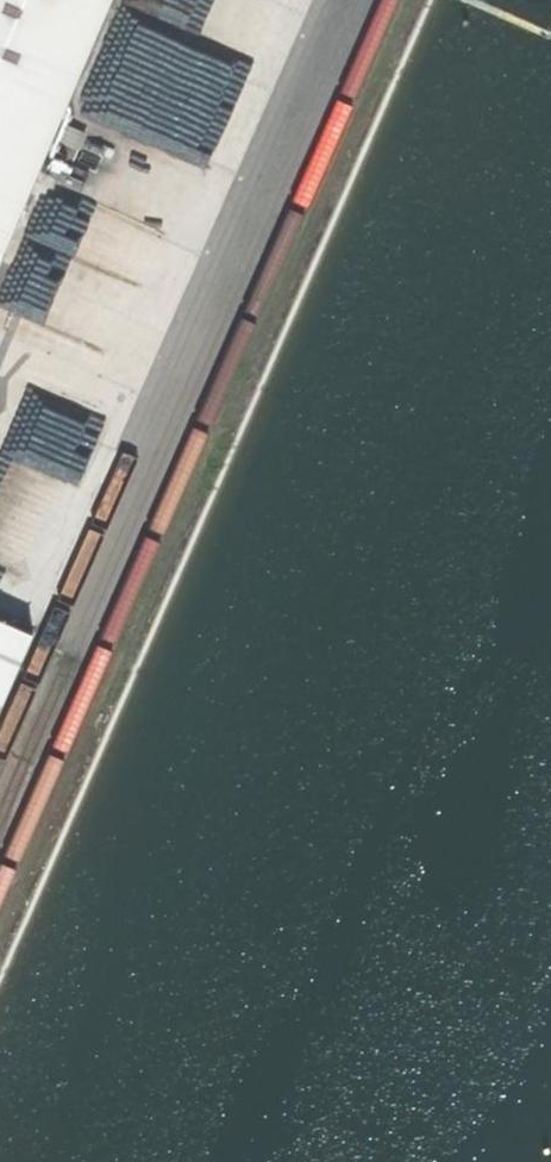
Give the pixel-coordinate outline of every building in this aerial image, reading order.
[(20,306),(4,299),(20,260),(3,253),(113,0),(0,0),(0,350),(20,306)] [(32,634),(0,620),(0,707),(32,634)]
